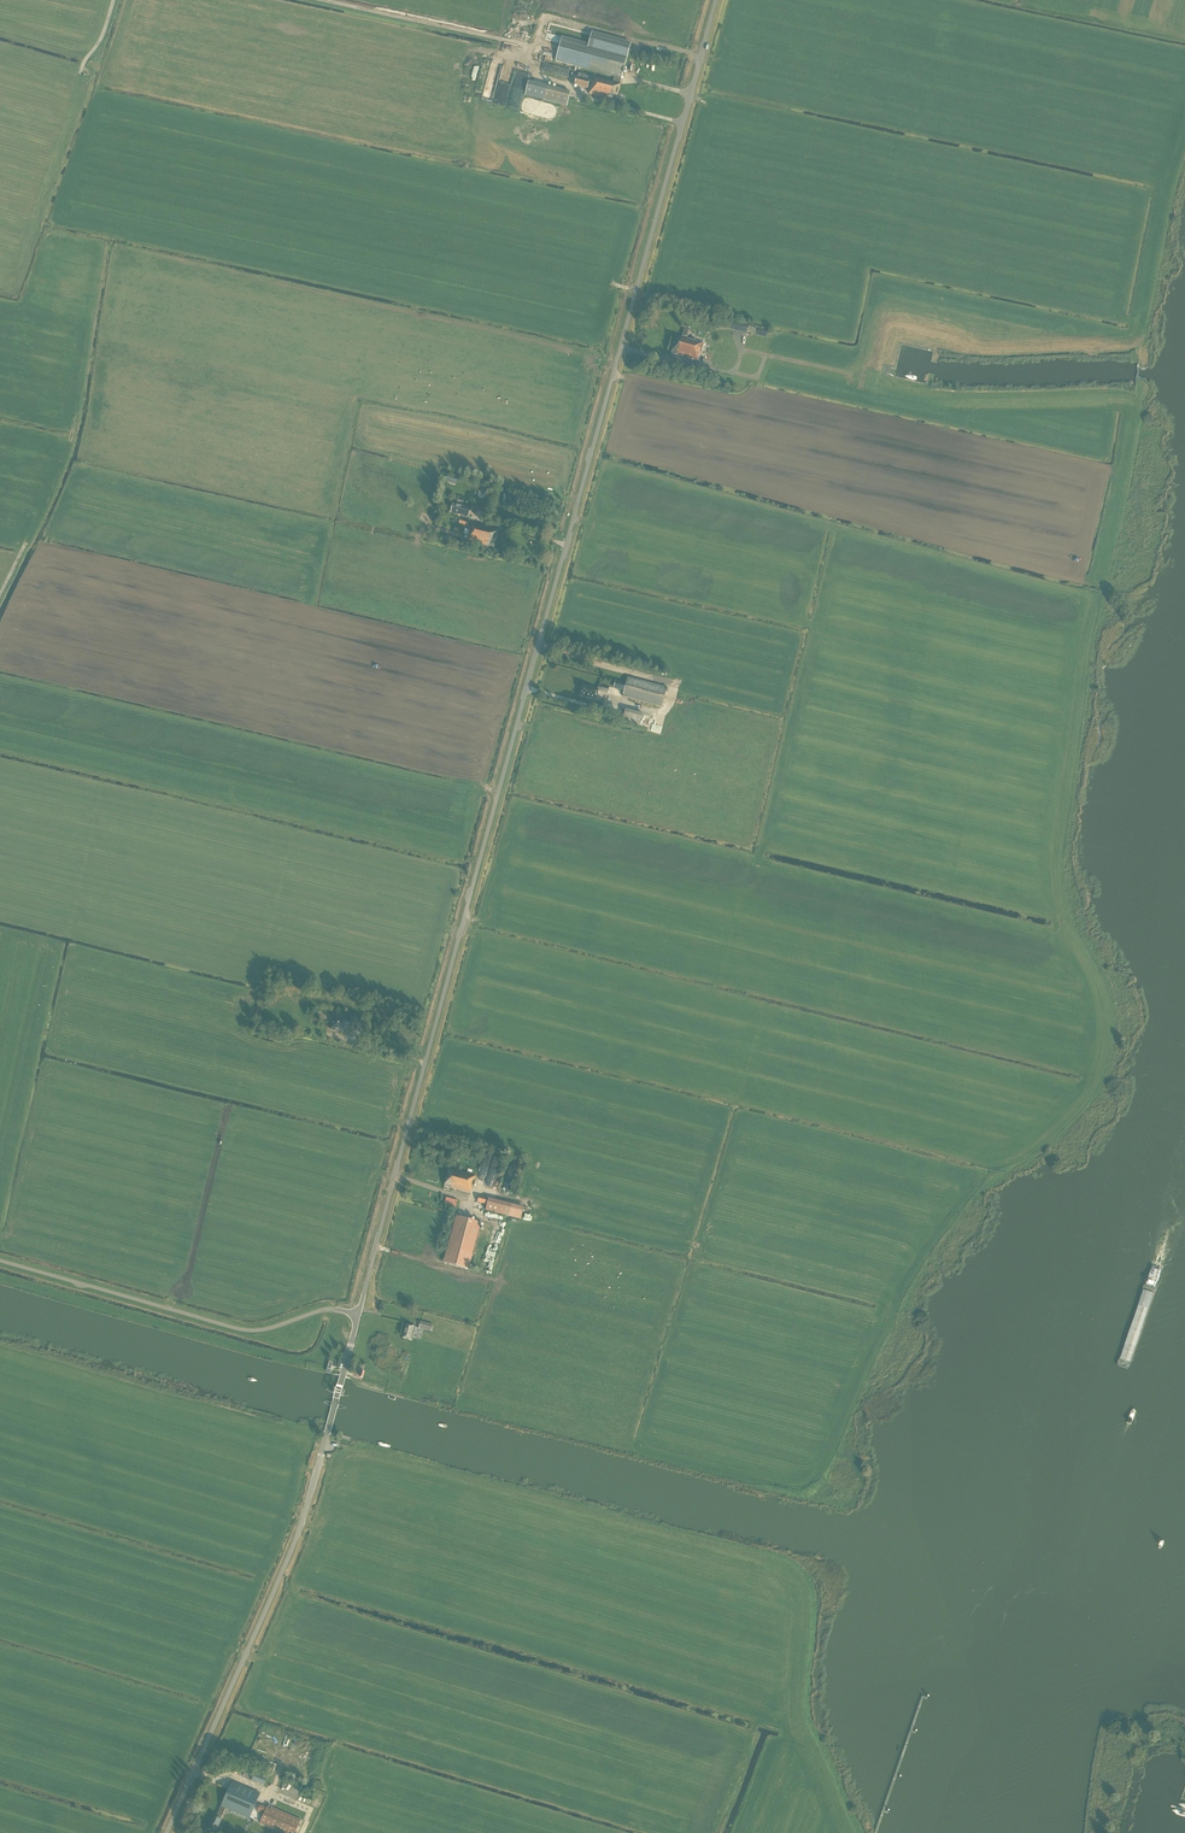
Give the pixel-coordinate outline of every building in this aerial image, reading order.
[(631,44),(592,34),(590,44),(562,36),(555,61),(614,77),(613,81),(593,76),(584,74),(582,79),(577,77),(575,85),(591,89),(589,94),(615,101),(620,83),(621,78),(621,79),(631,44)] [(567,107),(570,92),(547,87),(543,101),(567,107)] [(749,326),(732,320),(729,327),(747,333),(747,331),(750,332),(752,327),(749,326)] [(700,355),(703,343),(676,335),(671,353),(697,360),(699,355),(700,355)] [(461,505),(452,503),(450,512),(468,517),(471,507),(461,504),(461,505)] [(493,547),(498,530),(471,522),(469,530),(465,529),(464,534),(469,535),(468,540),(493,547)] [(628,677),(626,684),(624,691),(622,696),(662,706),(667,687),(628,677)] [(614,688),(624,691),(626,684),(616,681),(614,688)] [(588,687),(584,686),(582,694),(586,696),(596,699),(598,689),(589,687),(588,687)] [(643,713),(625,709),(622,720),(640,724),(643,713)] [(352,1027),(355,1015),(348,1013),(347,1020),(334,1016),(332,1023),(331,1023),(330,1028),(335,1030),(336,1029),(343,1031),(344,1027),(346,1026),(346,1025),(352,1027)] [(476,1175),(449,1168),(444,1186),(470,1193),(472,1187),(473,1188),(476,1175)] [(486,1204),(487,1198),(479,1195),(477,1201),(486,1204)] [(485,1210),(509,1216),(521,1219),(524,1207),(512,1204),(488,1198),(485,1210)] [(481,1222),(456,1216),(443,1263),(468,1269),(481,1222)] [(429,1318),(428,1323),(421,1321),(419,1328),(431,1331),(433,1324),(434,1319),(429,1318)] [(421,1345),(425,1331),(415,1329),(416,1327),(406,1324),(403,1337),(412,1340),(413,1338),(419,1339),(417,1344),(421,1345)] [(345,1390),(334,1387),(332,1393),(343,1396),(345,1390)] [(246,1777),(249,1770),(235,1764),(232,1771),(246,1777)] [(264,1785),(268,1775),(256,1770),(252,1780),(264,1785)] [(249,1818),(260,1794),(232,1781),(221,1806),(216,1817),(213,1816),(208,1828),(216,1831),(224,1811),(226,1808),(249,1818)] [(259,1804),(257,1810),(263,1813),(259,1822),(283,1832),(294,1832),(300,1819),(267,1804),(266,1807),(259,1804)]
